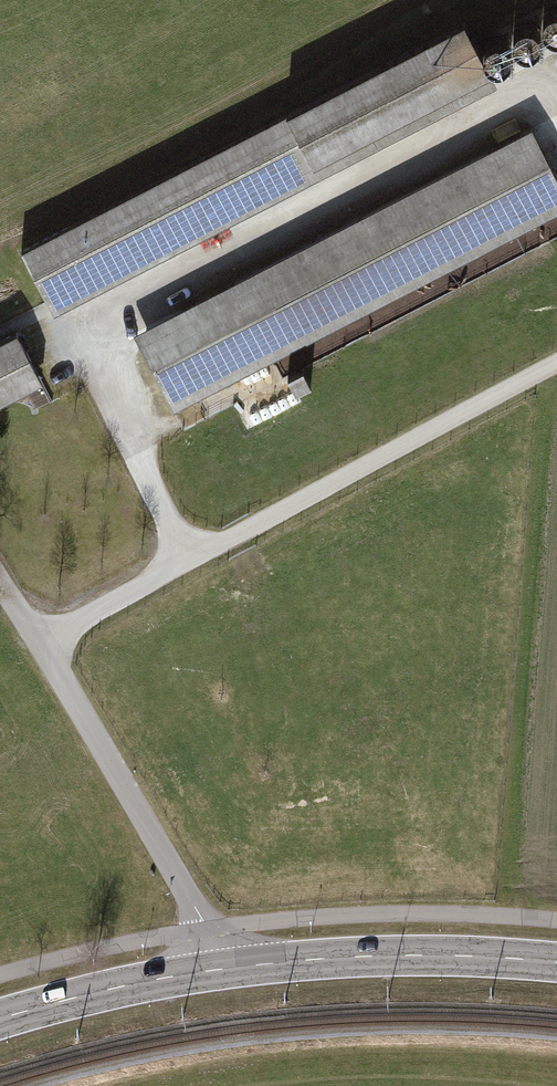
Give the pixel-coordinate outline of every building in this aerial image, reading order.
[(548,10),(543,16),(542,23),(544,30),(550,35),(556,36),(556,8),(555,8),(548,10)] [(464,22),(20,253),(53,314),(498,87),(464,22)] [(526,22),(519,24),(514,30),(513,37),(515,44),(521,49),(528,50),(535,48),(540,42),(541,35),(539,28),(533,23),(526,22)] [(496,37),(489,39),(484,45),(483,52),(485,59),(491,64),(498,65),(505,63),(510,57),(512,50),(509,43),(504,38),(496,37)] [(134,335),(174,413),(199,400),(451,268),(515,235),(556,213),(556,178),(531,128),(134,335)] [(0,343),(0,407),(43,385),(17,334),(0,343)] [(303,370),(287,377),(288,379),(295,393),(311,386),(303,370)]
